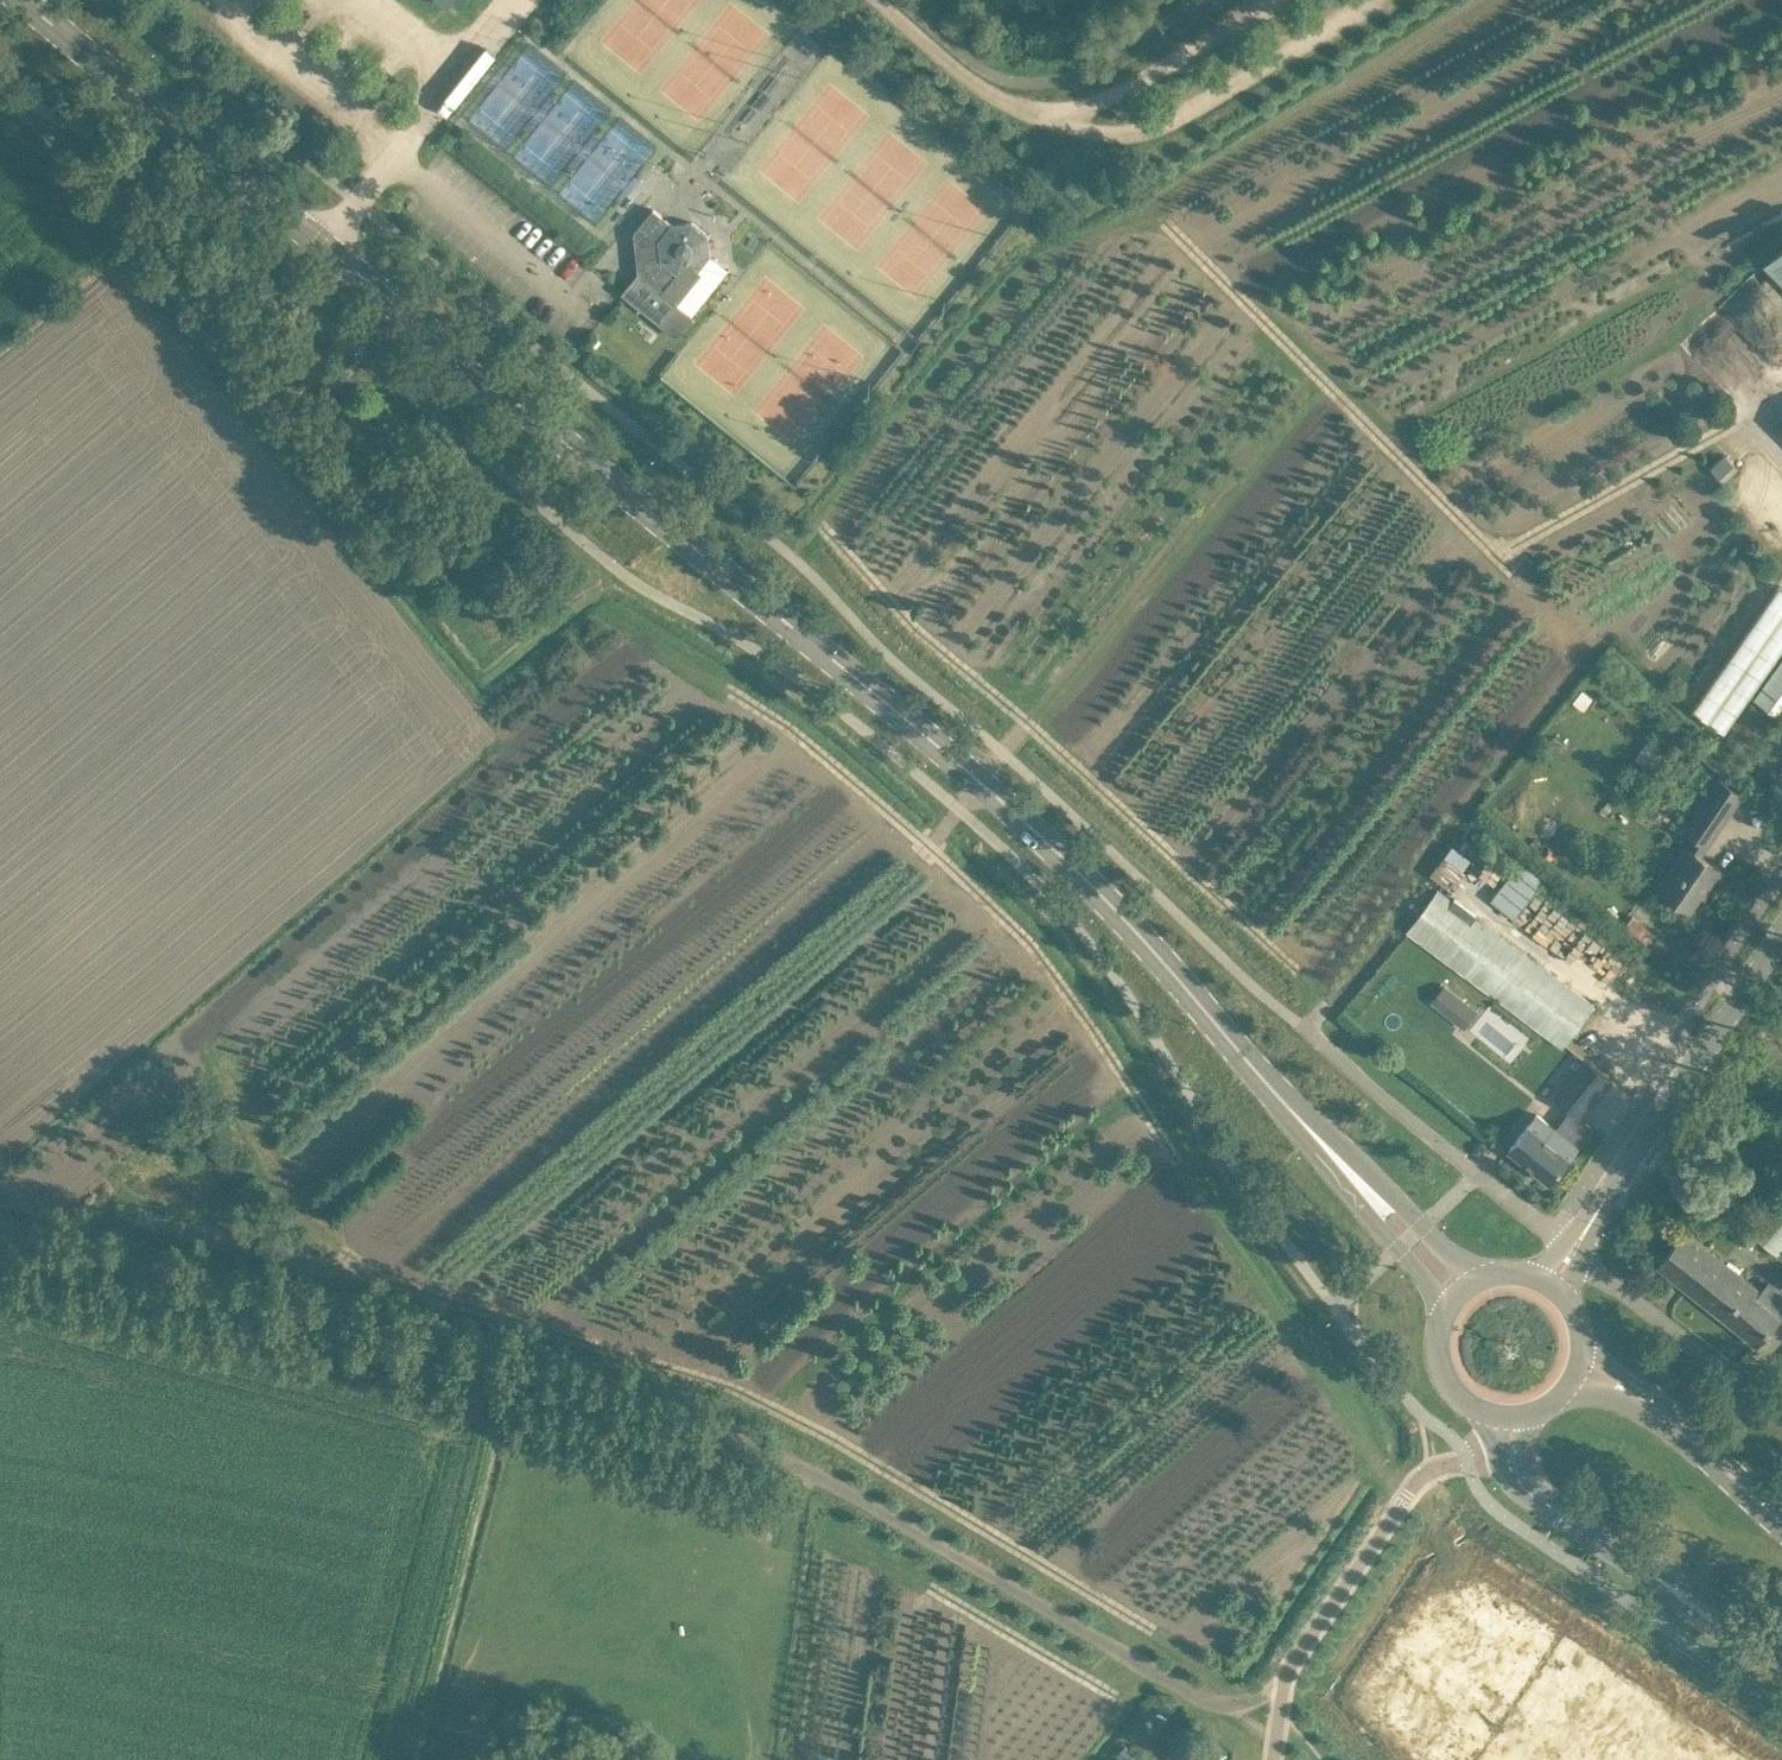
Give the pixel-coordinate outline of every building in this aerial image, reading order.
[(624,289),(622,291),(624,293),(645,310),(660,322),(676,335),(692,315),(677,303),(677,302),(702,271),(699,269),(711,253),(709,233),(693,220),(672,222),(654,207),(634,231),(635,240),(642,246),(643,254),(638,261),(639,271),(629,283),(624,289)] [(1765,262),(1781,280),(1781,245),(1765,262)] [(1753,697),(1776,713),(1781,704),(1781,659),(1780,658),(1753,697)] [(1700,754),(1699,755),(1722,775),(1733,762),(1710,742),(1707,745),(1700,754)] [(1694,835),(1659,887),(1670,895),(1690,908),(1700,893),(1707,884),(1711,887),(1722,869),(1700,854),(1707,844),(1742,792),(1723,779),(1720,777),(1685,828),(1694,835)] [(1768,802),(1761,809),(1774,823),(1781,816),(1768,802)] [(1452,842),(1430,870),(1452,887),(1474,858),(1452,842)] [(1521,860),(1492,898),(1515,916),(1544,878),(1521,860)] [(1441,890),(1412,929),(1565,1043),(1594,1005),(1441,890)] [(1431,1000),(1464,1028),(1479,1010),(1445,983),(1431,1000)] [(1608,1078),(1590,1063),(1583,1057),(1554,1094),(1567,1105),(1579,1114),(1608,1078)] [(1567,1105),(1552,1124),(1559,1130),(1578,1145),(1593,1126),(1579,1114),(1567,1105)] [(1538,1113),(1525,1129),(1510,1147),(1550,1180),(1578,1145),(1559,1130),(1552,1124),(1538,1113)] [(1748,1225),(1779,1252),(1781,1248),(1781,1189),(1781,1188),(1748,1225)] [(1704,1245),(1686,1230),(1658,1265),(1756,1343),(1781,1311),(1781,1291),(1771,1283),(1763,1293),(1704,1245)] [(1115,1754),(1121,1759),(1130,1759),(1136,1754),(1125,1743),(1115,1754)]
